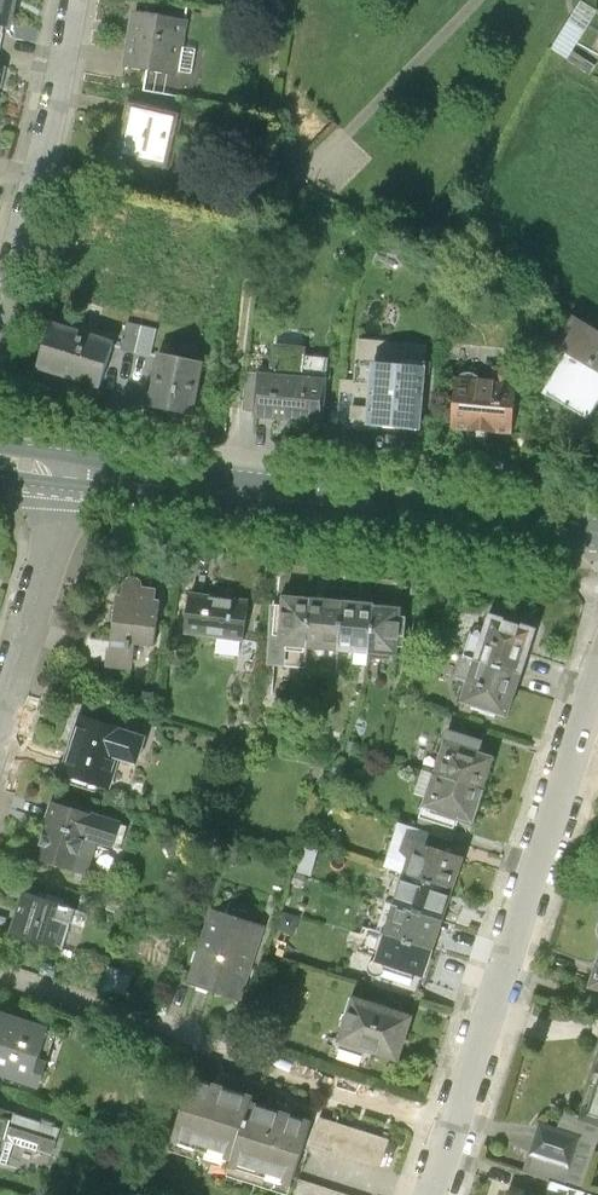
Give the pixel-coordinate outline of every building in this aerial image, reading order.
[(30,28),(36,0),(0,0),(0,21),(30,28)] [(201,14),(148,3),(136,61),(189,72),(201,14)] [(586,24),(572,17),(563,34),(557,47),(571,54),(586,24)] [(11,114),(21,74),(0,69),(0,112),(11,114)] [(192,114),(142,103),(131,155),(180,166),(192,114)] [(2,155),(11,114),(0,112),(0,154),(2,155)] [(558,395),(597,418),(597,321),(586,314),(566,348),(580,356),(558,395)] [(128,335),(67,318),(53,367),(114,384),(128,335)] [(142,318),(136,345),(164,352),(170,324),(142,318)] [(216,354),(175,347),(166,400),(207,407),(216,354)] [(437,365),(385,360),(380,425),(432,429),(437,365)] [(507,381),(472,377),(467,424),(525,430),(531,367),(509,365),(507,381)] [(271,369),(259,368),(256,409),(268,410),(271,373),(271,369)] [(268,410),(267,413),(337,419),(340,379),(271,373),(268,410)] [(159,584),(146,583),(147,580),(146,577),(144,574),(140,572),(135,572),(132,574),(129,577),(128,580),(127,588),(121,587),(114,642),(139,645),(156,647),(161,601),(157,601),(159,584)] [(193,592),(187,630),(243,639),(249,601),(193,592)] [(309,645),(313,645),(318,596),(289,592),(288,599),(284,642),(309,645)] [(313,645),(342,649),(348,599),(318,596),(313,645)] [(307,668),(309,645),(284,642),(288,599),(279,598),(272,664),(307,668)] [(342,649),(372,652),(377,602),(348,599),(342,649)] [(406,605),(377,602),(372,652),(401,655),(406,605)] [(491,615),(477,659),(524,673),(538,630),(491,615)] [(88,637),(80,658),(134,667),(139,645),(114,642),(88,637)] [(510,717),(524,673),(477,659),(464,702),(510,717)] [(85,713),(65,770),(109,786),(120,754),(138,760),(147,735),(85,713)] [(453,724),(449,737),(485,749),(489,736),(453,724)] [(449,737),(439,768),(488,784),(498,754),(485,749),(449,737)] [(439,768),(423,814),(457,825),(461,813),(476,818),(488,784),(439,768)] [(57,801),(39,858),(87,874),(97,842),(113,847),(121,821),(57,801)] [(427,837),(398,827),(385,867),(406,875),(454,891),(465,858),(425,844),(427,837)] [(406,875),(396,905),(444,921),(454,891),(406,875)] [(27,892),(14,934),(55,947),(63,920),(67,921),(71,906),(27,892)] [(434,951),(444,921),(396,905),(386,935),(434,951)] [(216,912),(192,981),(241,997),(264,928),(216,912)] [(369,967),(370,971),(372,974),(374,975),(377,976),(380,975),(383,973),(385,971),(385,967),(385,965),(384,964),(425,977),(434,951),(386,935),(378,959),(375,959),(373,960),(370,963),(369,967)] [(589,984),(597,987),(597,955),(589,984)] [(413,1015),(358,997),(344,1040),(400,1058),(413,1015)] [(40,1086),(44,1074),(37,1072),(52,1027),(4,1012),(2,1018),(0,1018),(0,1073),(40,1086)] [(577,1114),(597,1120),(597,1051),(577,1114)] [(196,1075),(177,1134),(236,1153),(254,1100),(256,1095),(196,1075)] [(315,1120),(254,1100),(236,1153),(233,1161),(294,1181),(315,1120)] [(47,1170),(62,1124),(16,1109),(14,1116),(0,1112),(0,1155),(47,1170)] [(597,1132),(597,1120),(577,1114),(562,1109),(556,1127),(578,1135),(568,1165),(563,1180),(580,1186),(597,1132)] [(321,1118),(312,1146),(381,1168),(389,1140),(321,1118)] [(568,1165),(578,1135),(556,1127),(538,1121),(528,1152),(568,1165)] [(563,1180),(568,1165),(528,1152),(523,1167),(563,1180)] [(301,1180),(297,1194),(347,1194),(301,1180)] [(543,1194),(594,1194),(548,1180),(543,1194)] [(504,1187),(501,1194),(529,1194),(504,1187)]
